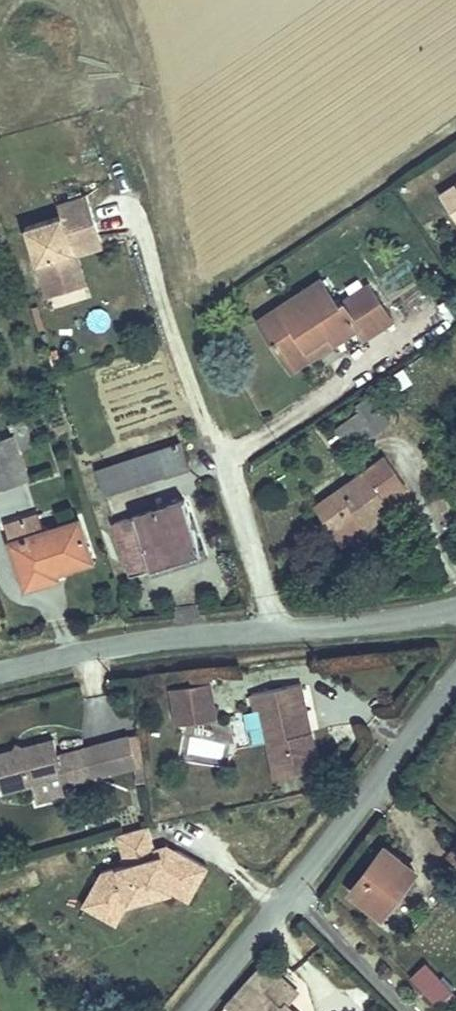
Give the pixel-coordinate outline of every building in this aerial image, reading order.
[(443,193),(455,215),(455,185),(443,193)] [(68,255),(72,254),(70,247),(100,237),(87,196),(57,205),(61,218),(25,229),(46,298),(78,288),(68,255)] [(103,248),(100,237),(70,247),(72,254),(68,255),(78,288),(87,285),(78,256),(103,248)] [(365,339),(392,321),(368,285),(337,305),(320,281),(259,321),(286,361),(328,333),(334,342),(335,344),(358,329),(365,339)] [(292,370),(334,342),(328,333),(286,361),(292,370)] [(398,387),(408,380),(402,370),(392,377),(398,387)] [(391,422),(371,396),(357,407),(362,413),(377,433),(391,422)] [(352,451),(377,433),(362,413),(338,432),(352,451)] [(32,445),(27,429),(14,434),(19,449),(32,445)] [(19,449),(14,434),(0,439),(0,476),(4,488),(29,479),(19,449)] [(104,496),(189,468),(180,442),(96,470),(104,496)] [(392,510),(386,502),(406,488),(384,457),(314,506),(342,545),(392,510)] [(203,551),(186,499),(160,508),(157,499),(152,501),(155,509),(114,523),(132,575),(203,551)] [(45,531),(39,514),(25,518),(30,535),(45,531)] [(92,560),(79,520),(45,531),(30,535),(25,518),(5,525),(25,587),(46,580),(44,575),(92,560)] [(168,687),(172,710),(211,703),(208,680),(168,687)] [(303,699),(299,683),(246,694),(250,712),(259,710),(273,776),(317,767),(308,725),(300,727),(295,701),(303,699)] [(308,725),(303,699),(295,701),(300,727),(308,725)] [(174,721),(213,715),(211,703),(172,710),(174,721)] [(139,732),(110,741),(118,771),(135,766),(143,764),(139,732)] [(0,753),(0,780),(3,792),(33,784),(37,802),(67,794),(65,785),(91,778),(83,748),(58,754),(54,738),(23,747),(19,753),(13,749),(0,753)] [(110,741),(83,748),(91,778),(117,771),(110,741)] [(23,747),(16,743),(13,749),(19,753),(23,747)] [(143,764),(135,766),(138,782),(146,781),(143,764)] [(148,826),(117,834),(125,865),(100,871),(88,892),(114,907),(125,904),(170,892),(187,901),(206,868),(176,851),(155,856),(153,848),(148,826)] [(447,854),(455,862),(455,844),(447,854)] [(155,856),(176,851),(166,845),(153,848),(155,856)] [(384,847),(351,891),(382,915),(415,871),(384,847)] [(114,924),(125,904),(114,907),(88,892),(81,905),(114,924)] [(406,955),(398,963),(424,992),(438,1006),(453,991),(424,963),(419,968),(406,955)] [(226,1003),(234,1010),(292,1010),(283,1003),(294,990),(263,962),(226,1003)]
